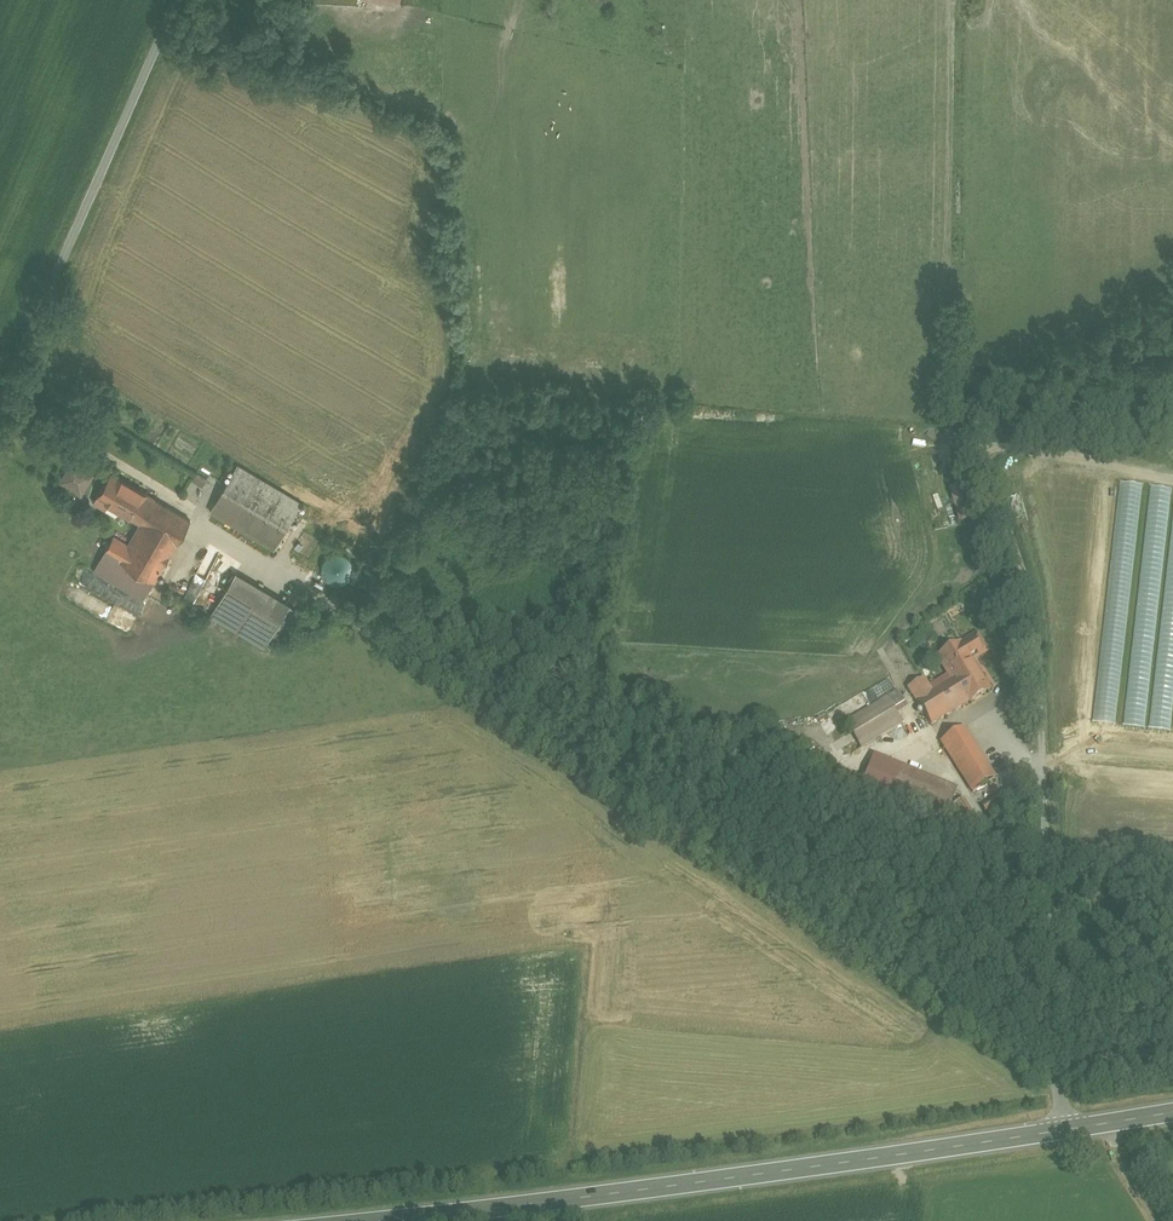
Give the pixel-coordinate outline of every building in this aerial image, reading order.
[(94,473),(73,461),(61,481),(81,494),(94,473)] [(301,502),(238,464),(210,511),(274,548),(301,502)] [(190,520),(155,499),(111,472),(94,501),(106,508),(109,503),(141,522),(128,543),(114,535),(105,551),(155,580),(176,543),(177,543),(190,520)] [(196,472),(192,480),(203,485),(207,477),(196,472)] [(1017,512),(1027,510),(1022,488),(1012,490),(1017,512)] [(195,601),(217,548),(208,545),(186,598),(195,601)] [(155,580),(105,551),(94,569),(144,598),(155,580)] [(337,551),(334,552),(333,552),(331,553),(329,554),(327,555),(326,557),(324,559),(323,562),(322,564),(322,565),(322,568),(322,570),(323,572),(323,573),(324,576),(326,578),(327,579),(329,580),(331,581),(334,582),(335,583),(338,583),(341,582),(343,582),(345,581),(347,580),(349,578),(350,576),(351,575),(352,574),(352,572),(353,570),(353,569),(353,567),(353,564),(352,562),(351,560),(351,558),(349,556),(348,555),(346,554),(344,553),(342,552),(340,552),(337,551)] [(289,604),(236,573),(211,614),(264,645),(289,604)] [(960,643),(937,658),(948,676),(928,688),(923,680),(908,689),(931,727),(990,690),(972,662),(988,652),(978,638),(963,648),(960,643)] [(887,698),(845,724),(861,750),(903,724),(887,698)] [(995,779),(964,729),(941,743),(973,793),(995,779)] [(870,756),(859,789),(944,819),(955,786),(870,756)] [(1012,786),(995,797),(1001,806),(1018,795),(1012,786)] [(963,799),(949,807),(954,817),(968,809),(963,799)]
